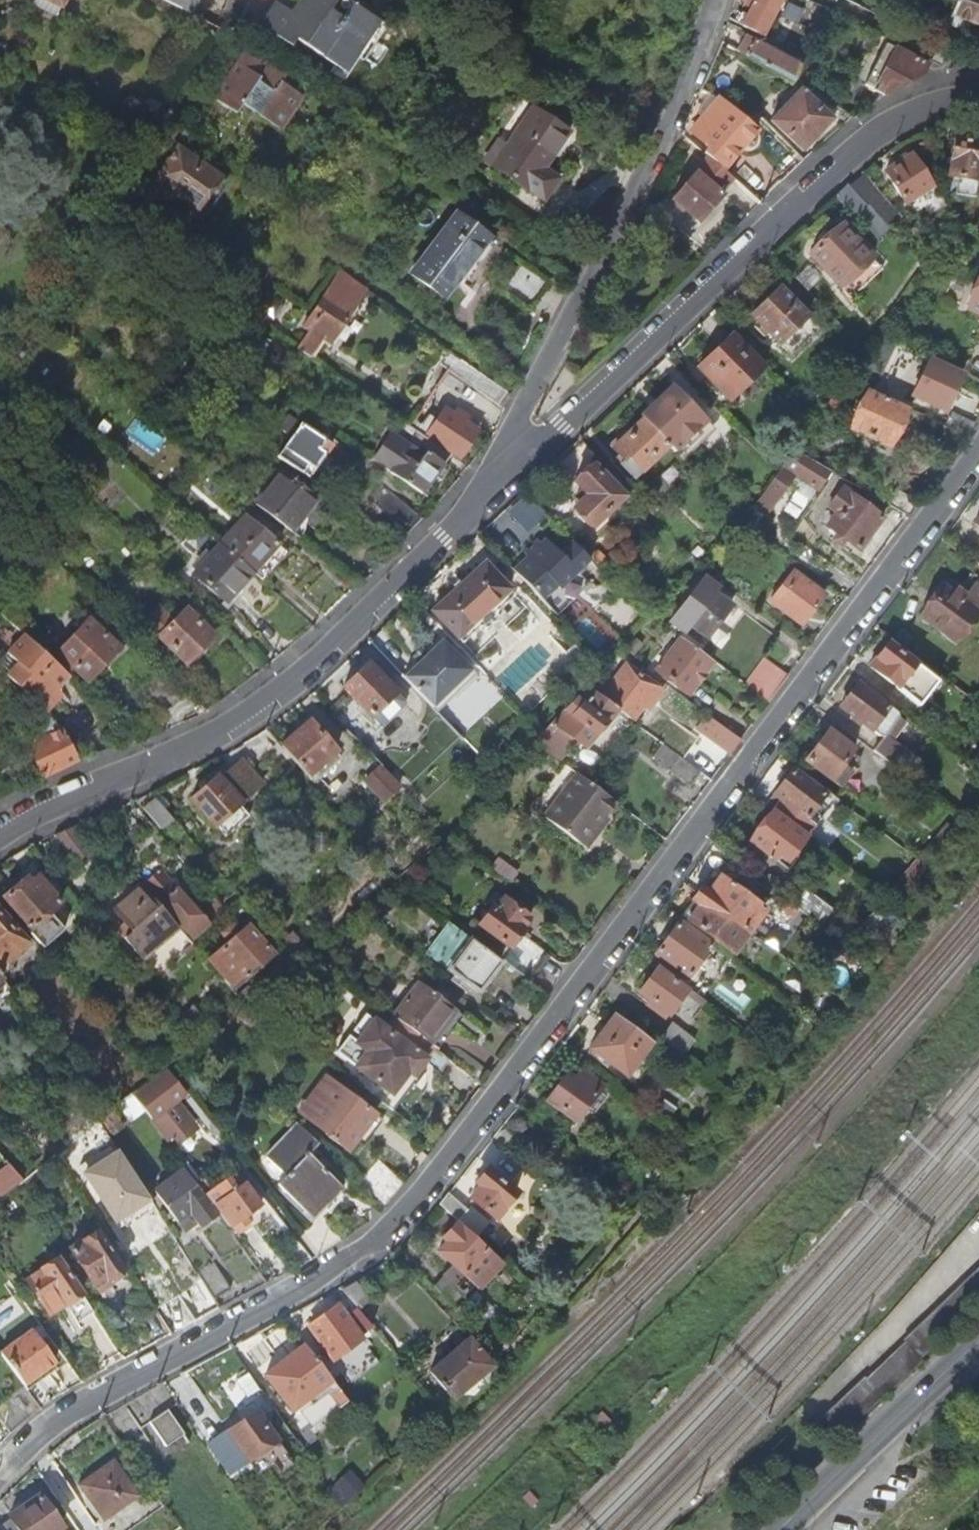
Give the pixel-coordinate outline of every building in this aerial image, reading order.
[(57,0),(32,0),(52,9),(57,0)] [(176,14),(182,0),(149,0),(176,14)] [(283,2),(280,0),(279,0),(263,24),(291,43),(295,37),(342,69),(378,15),(356,0),(304,0),(302,3),(296,11),(283,2)] [(283,2),(296,11),(302,3),(297,0),(284,0),(283,2)] [(744,15),(762,25),(776,0),(752,0),(744,15)] [(948,17),(969,25),(978,28),(978,0),(954,0),(948,17)] [(727,14),(722,34),(793,74),(797,66),(800,60),(801,58),(742,25),(744,20),(727,14)] [(940,15),(929,40),(942,47),(949,26),(966,32),(969,25),(948,17),(940,15)] [(922,77),(928,65),(884,43),(869,72),(861,68),(854,83),(884,97),(922,77)] [(278,127),(301,93),(281,79),(285,74),(246,49),(214,97),(236,111),(243,101),(259,111),(257,113),(278,127)] [(800,60),(797,66),(804,72),(808,64),(800,60)] [(830,130),(854,110),(839,98),(831,106),(803,81),(774,112),(810,147),(830,130)] [(723,91),(721,91),(693,122),(721,147),(749,115),(723,91)] [(541,161),(566,123),(530,98),(503,138),(506,139),(493,159),(542,191),(556,170),(541,161)] [(241,139),(261,152),(272,136),(252,123),(241,139)] [(581,132),(566,123),(541,161),(556,170),(581,132)] [(975,196),(977,181),(978,181),(978,141),(974,140),(956,137),(954,153),(947,152),(946,159),(952,160),(950,176),(952,182),(957,183),(955,193),(975,196)] [(175,143),(152,176),(193,204),(216,171),(175,143)] [(730,168),(709,149),(696,164),(672,191),(699,214),(712,200),(723,188),(718,183),(730,168)] [(906,201),(931,184),(911,153),(899,161),(886,170),(906,201)] [(862,173),(838,195),(858,217),(856,219),(876,241),(902,218),(862,173)] [(448,248),(468,219),(436,195),(391,256),(424,281),(441,258),(437,254),(444,245),(448,248)] [(841,285),(871,257),(840,224),(810,252),(841,285)] [(524,300),(545,271),(520,252),(498,281),(524,300)] [(360,283),(337,266),(312,301),(316,305),(305,321),(324,335),(360,283)] [(978,312),(978,281),(966,306),(978,312)] [(747,311),(785,354),(814,329),(776,285),(761,298),(747,311)] [(763,365),(732,331),(713,348),(695,364),(727,397),(763,365)] [(439,363),(498,405),(507,392),(448,350),(439,363)] [(926,359),(909,395),(943,411),(961,375),(926,359)] [(641,416),(642,417),(667,444),(671,448),(703,418),(673,386),(641,416)] [(908,408),(870,389),(851,426),(890,446),(908,408)] [(446,407),(429,433),(463,457),(470,446),(480,431),(468,422),(472,417),(464,412),(461,417),(446,407)] [(272,453),(303,474),(320,450),(326,441),(283,411),(275,423),(287,431),(272,453)] [(967,436),(973,425),(951,414),(946,425),(967,436)] [(667,444),(642,417),(626,432),(623,429),(608,443),(617,452),(612,457),(625,470),(634,461),(641,468),(667,444)] [(367,470),(386,483),(419,506),(427,495),(432,486),(440,475),(448,464),(396,429),(367,470)] [(303,474),(311,481),(329,456),(320,450),(303,474)] [(830,472),(793,451),(777,473),(763,493),(752,507),(762,514),(773,500),(775,502),(793,478),(815,492),(830,472)] [(572,508),(589,525),(620,495),(589,463),(573,478),(587,493),(572,508)] [(281,471),(256,503),(291,531),(316,499),(281,471)] [(446,479),(440,475),(432,486),(438,490),(446,479)] [(417,520),(423,514),(381,485),(370,501),(409,529),(417,520)] [(827,526),(859,550),(882,521),(844,490),(830,507),(838,513),(827,526)] [(530,531),(547,516),(526,493),(510,508),(530,531)] [(219,543),(253,572),(279,545),(243,516),(219,543)] [(511,571),(550,611),(565,597),(557,589),(589,560),(571,542),(558,555),(549,546),(544,551),(536,541),(523,553),(526,557),(511,571)] [(253,572),(219,543),(192,573),(227,604),(253,572)] [(253,572),(262,581),(288,552),(279,545),(253,572)] [(800,614),(823,584),(796,563),(773,593),(800,614)] [(461,638),(513,589),(489,564),(466,586),(437,613),(461,638)] [(709,635),(732,605),(715,591),(718,587),(705,578),(674,620),(687,629),(692,623),(709,635)] [(966,594),(962,600),(977,611),(978,608),(978,584),(976,582),(966,594)] [(962,600),(966,594),(958,587),(953,593),(946,586),(922,617),(954,643),(978,612),(977,611),(962,600)] [(157,636),(174,619),(160,605),(145,619),(157,636)] [(217,635),(213,630),(194,612),(187,605),(174,619),(157,636),(186,667),(217,635)] [(194,612),(213,630),(217,628),(196,609),(194,612)] [(92,678),(122,647),(90,617),(60,648),(92,678)] [(70,675),(25,635),(10,653),(20,662),(9,675),(42,706),(70,675)] [(710,663),(678,638),(654,670),(687,694),(710,663)] [(406,677),(436,709),(475,672),(445,640),(406,677)] [(869,668),(918,706),(937,682),(887,645),(869,668)] [(767,690),(777,677),(753,659),(743,672),(767,690)] [(344,686),(383,728),(408,704),(369,663),(344,686)] [(608,706),(631,723),(639,711),(643,715),(660,693),(625,667),(610,689),(593,676),(583,687),(586,688),(604,702),(608,706)] [(861,724),(871,732),(888,709),(855,685),(838,708),(850,716),(848,719),(858,727),(861,724)] [(604,702),(586,688),(551,726),(569,739),(604,702)] [(608,706),(604,702),(569,739),(574,743),(608,706)] [(335,703),(329,710),(339,721),(346,715),(335,703)] [(72,767),(81,763),(65,732),(40,709),(30,720),(50,739),(30,748),(46,779),(72,767)] [(730,754),(740,741),(706,716),(696,729),(730,754)] [(282,746),(306,774),(311,769),(336,746),(311,719),(282,746)] [(828,781),(850,751),(824,731),(802,761),(828,781)] [(529,745),(552,762),(560,752),(538,735),(529,745)] [(340,751),(336,746),(311,769),(316,774),(340,751)] [(699,772),(666,747),(654,763),(687,788),(699,772)] [(216,826),(264,784),(243,762),(221,781),(219,779),(194,801),(216,826)] [(403,788),(380,765),(363,781),(385,804),(403,788)] [(613,802),(574,773),(542,818),(576,843),(598,813),(603,816),(613,802)] [(779,801),(811,825),(829,802),(796,778),(779,801)] [(175,823),(153,798),(142,806),(165,832),(175,823)] [(607,819),(603,816),(598,813),(576,843),(584,850),(598,831),(607,819)] [(784,859),(799,839),(768,816),(747,843),(771,862),(777,854),(784,859)] [(915,860),(925,867),(956,833),(947,825),(915,860)] [(71,829),(56,837),(77,862),(90,851),(71,829)] [(925,867),(915,860),(889,889),(898,896),(925,867)] [(509,881),(516,872),(505,865),(500,874),(509,881)] [(757,883),(732,865),(721,879),(709,894),(701,888),(694,896),(746,935),(764,911),(746,897),(757,883)] [(144,885),(190,940),(208,925),(161,871),(144,885)] [(713,873),(701,888),(709,894),(721,879),(713,873)] [(46,946),(65,930),(50,912),(61,903),(39,878),(31,885),(27,880),(17,889),(6,899),(46,946)] [(140,955),(175,925),(142,886),(115,909),(125,921),(118,928),(140,955)] [(793,906),(818,926),(832,906),(807,887),(793,906)] [(872,927),(893,903),(883,895),(855,929),(863,936),(872,927)] [(746,935),(694,896),(689,903),(698,909),(686,923),(730,956),(746,935)] [(499,960),(526,980),(545,953),(519,933),(521,930),(518,928),(526,917),(500,898),(492,909),(488,906),(475,923),(508,948),(499,960)] [(678,917),(686,923),(698,909),(689,903),(678,917)] [(26,943),(0,912),(0,966),(26,943)] [(180,930),(175,925),(140,955),(144,960),(180,930)] [(243,976),(272,952),(250,925),(221,949),(243,976)] [(685,980),(709,948),(679,926),(655,956),(685,980)] [(445,971),(474,994),(496,965),(466,943),(445,971)] [(654,972),(633,1000),(650,1013),(654,1008),(665,1017),(683,993),(654,972)] [(396,1019),(430,1045),(456,1011),(419,983),(393,1017),(396,1019)] [(704,1001),(686,988),(683,993),(701,1006),(704,1001)] [(181,1014),(195,1030),(206,1020),(193,1004),(181,1014)] [(650,1042),(614,1015),(588,1049),(625,1076),(650,1042)] [(405,1075),(408,1071),(415,1076),(435,1049),(430,1045),(396,1019),(386,1031),(367,1016),(354,1033),(363,1040),(359,1046),(350,1040),(339,1054),(394,1094),(407,1077),(405,1075)] [(658,1040),(681,1058),(695,1041),(672,1022),(658,1040)] [(573,1123),(598,1089),(577,1072),(570,1080),(564,1075),(544,1101),(573,1123)] [(171,1146),(194,1129),(173,1102),(185,1093),(169,1073),(134,1099),(150,1120),(151,1119),(171,1146)] [(337,1143),(348,1151),(376,1115),(325,1077),(312,1095),(324,1104),(311,1121),(329,1136),(327,1139),(335,1145),(337,1143)] [(13,1102),(5,1092),(0,1096),(0,1113),(13,1102)] [(320,1149),(296,1125),(263,1158),(283,1178),(274,1186),(305,1216),(322,1199),(328,1204),(341,1190),(310,1159),(320,1149)] [(142,1197),(109,1146),(80,1165),(109,1209),(126,1197),(131,1205),(142,1197)] [(0,1156),(0,1197),(20,1181),(0,1156)] [(385,1201),(404,1182),(381,1160),(363,1179),(385,1201)] [(468,1199),(493,1219),(514,1194),(485,1170),(473,1186),(477,1189),(468,1199)] [(179,1198),(165,1209),(177,1224),(205,1203),(194,1188),(193,1189),(187,1180),(173,1190),(179,1198)] [(219,1209),(232,1227),(233,1226),(239,1234),(249,1226),(244,1218),(260,1206),(244,1186),(229,1197),(231,1200),(219,1209)] [(447,1195),(439,1206),(457,1223),(465,1213),(447,1195)] [(501,1265),(486,1251),(484,1253),(456,1226),(441,1242),(446,1246),(439,1254),(478,1291),(501,1265)] [(70,1251),(92,1285),(118,1266),(96,1233),(70,1251)] [(16,1250),(24,1262),(36,1253),(28,1243),(16,1250)] [(36,1253),(24,1262),(28,1269),(41,1261),(36,1253)] [(94,1313),(58,1260),(26,1283),(43,1308),(57,1298),(66,1310),(76,1325),(94,1313)] [(901,1341),(903,1342),(918,1358),(978,1300),(978,1266),(901,1341)] [(435,1290),(461,1316),(469,1308),(444,1282),(435,1290)] [(355,1283),(342,1290),(350,1299),(360,1311),(371,1301),(364,1294),(355,1283)] [(51,1320),(66,1310),(57,1298),(43,1308),(51,1320)] [(364,1315),(360,1311),(350,1299),(309,1329),(335,1363),(363,1342),(351,1326),(364,1315)] [(0,1355),(22,1385),(52,1364),(30,1333),(0,1355)] [(456,1400),(495,1366),(470,1338),(432,1372),(456,1400)] [(918,1358),(903,1342),(864,1379),(880,1395),(881,1397),(920,1360),(918,1358)] [(334,1385),(308,1351),(269,1381),(295,1415),(334,1385)] [(832,1441),(880,1395),(864,1379),(862,1377),(814,1423),(832,1441)] [(39,1409),(52,1402),(36,1379),(24,1388),(39,1409)] [(39,1409),(24,1388),(23,1387),(8,1400),(7,1399),(0,1406),(0,1424),(11,1436),(39,1409)] [(185,1433),(167,1408),(149,1421),(167,1447),(185,1433)] [(255,1411),(226,1431),(249,1462),(277,1441),(255,1411)] [(80,1483),(105,1518),(139,1494),(114,1459),(80,1483)] [(5,1529),(65,1529),(40,1494),(12,1514),(13,1515),(1,1524),(5,1529)]
